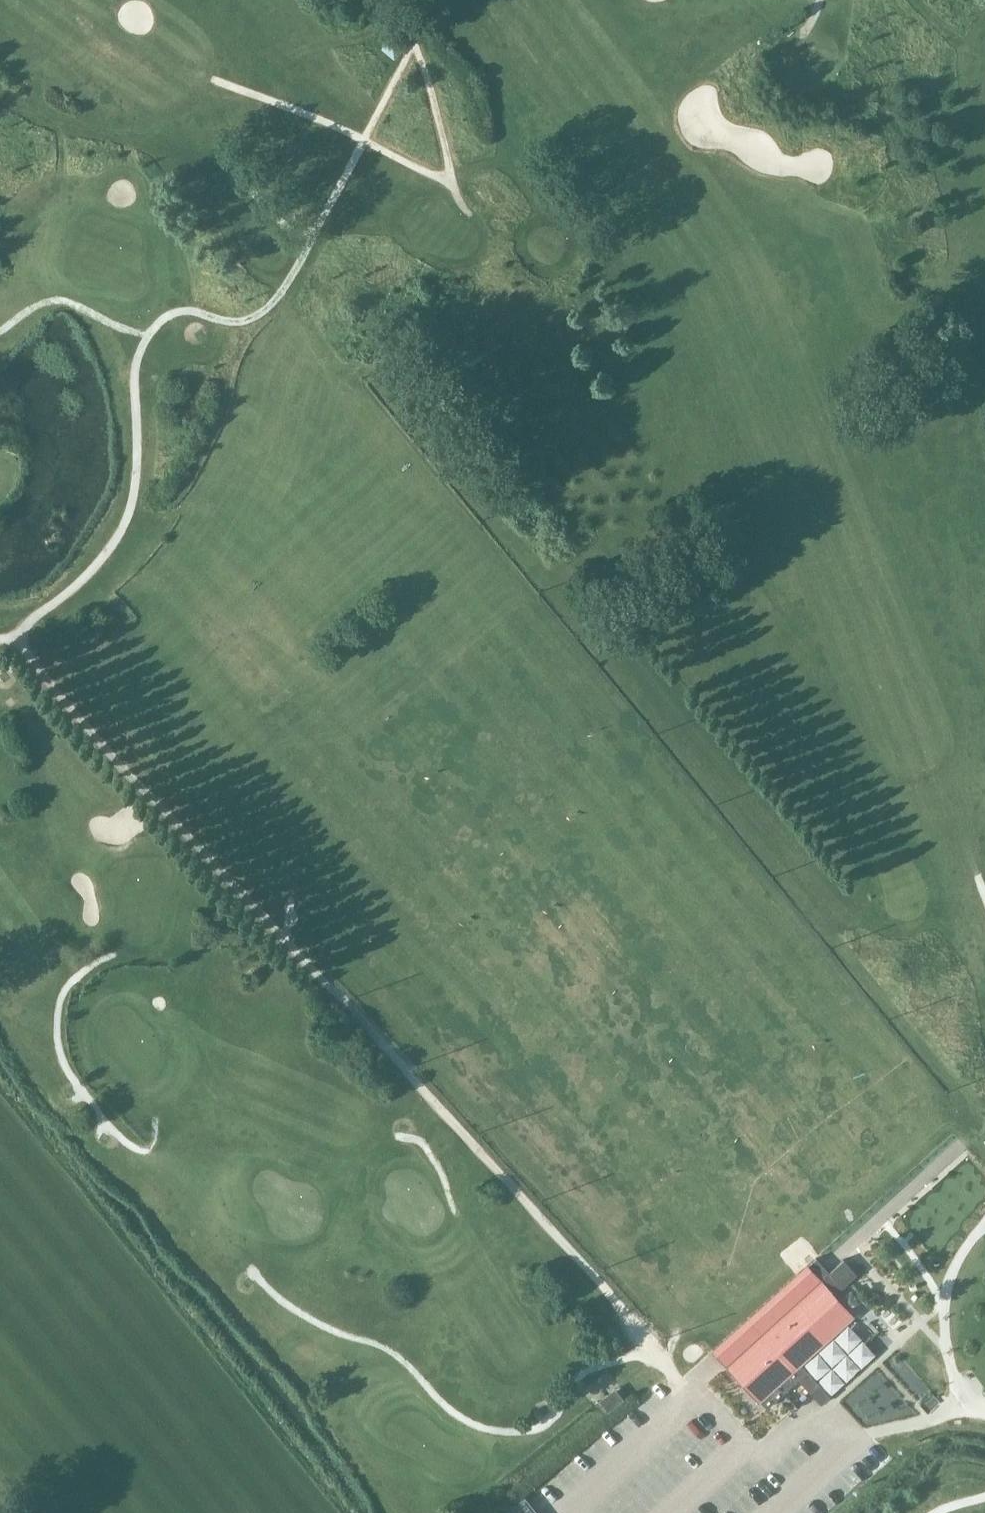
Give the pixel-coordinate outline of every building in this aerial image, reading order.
[(815,1275),(824,1266),(816,1257),(806,1266),(815,1275)] [(799,1379),(800,1362),(852,1315),(833,1295),(857,1274),(843,1259),(736,1355),(732,1350),(722,1359),(759,1399),(776,1383),(784,1392),(799,1379)] [(527,1503),(524,1499),(507,1512),(536,1512),(527,1503)]
